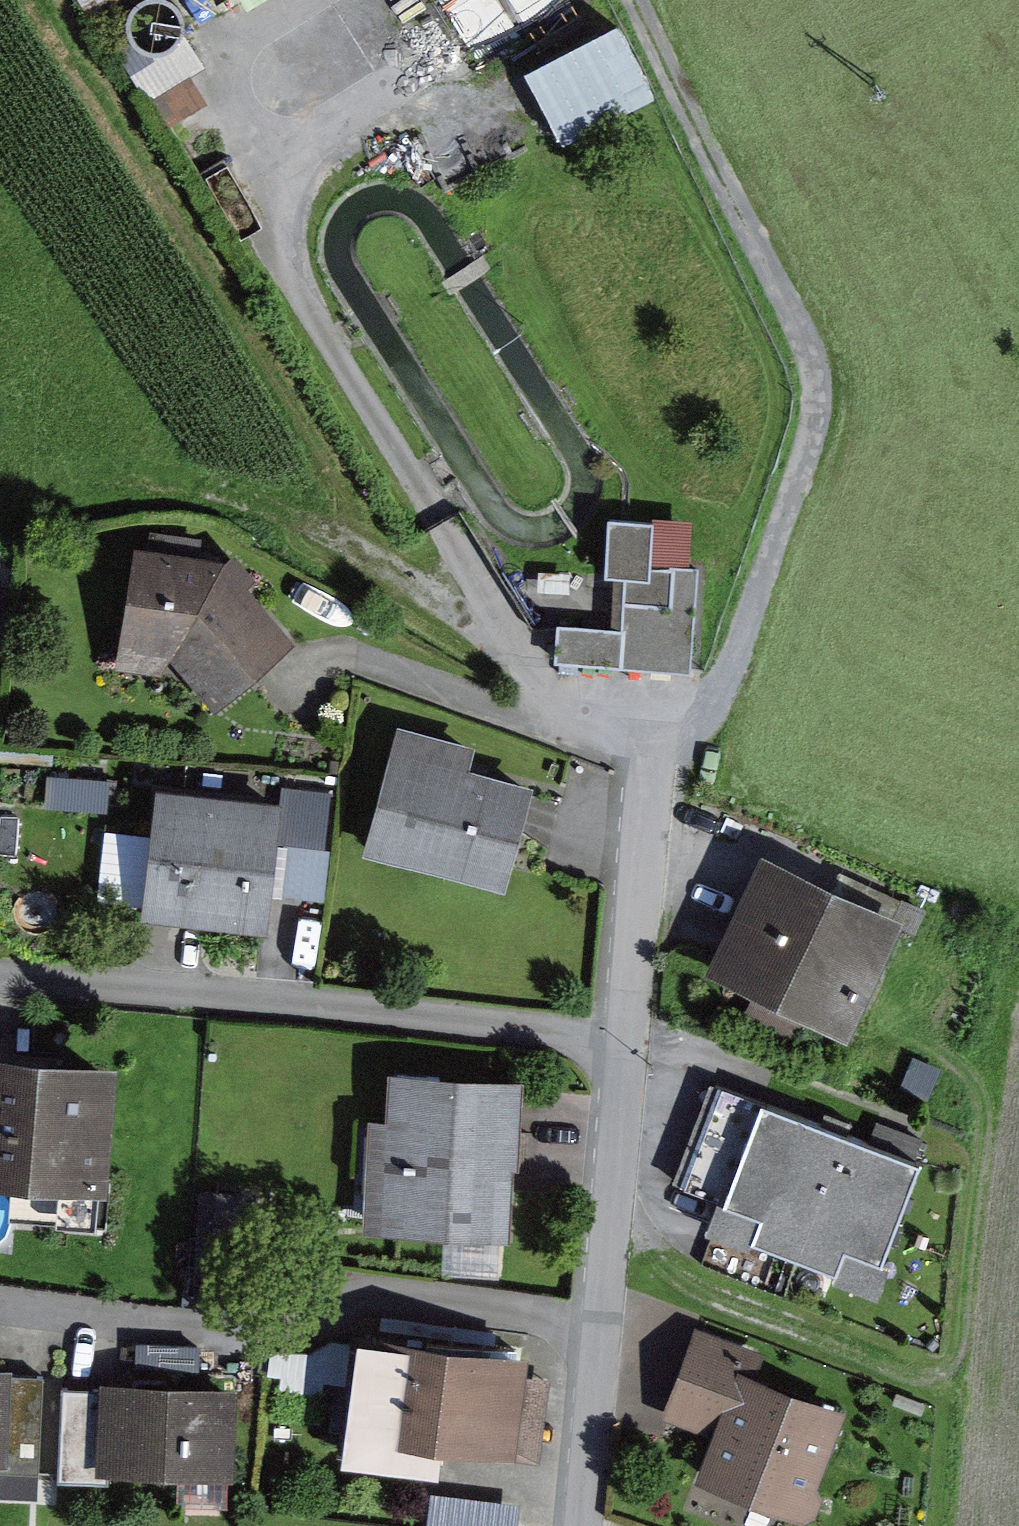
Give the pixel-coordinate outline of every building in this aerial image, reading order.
[(216,70),(166,0),(82,0),(154,109),(216,70)] [(496,70),(587,13),(580,0),(452,0),(496,70)] [(541,72),(579,143),(672,94),(634,23),(541,72)] [(618,573),(618,622),(564,617),(563,657),(698,666),(705,562),(657,560),(657,513),(613,510),(610,571),(618,573)] [(139,546),(127,664),(165,668),(207,719),(304,639),(236,556),(139,546)] [(512,890),(541,790),(472,770),(479,746),(403,724),(367,848),(512,890)] [(270,931),(285,803),(160,788),(145,916),(270,931)] [(711,973),(849,1036),(901,923),(763,859),(711,973)] [(0,1056),(0,1180),(105,1188),(114,1065),(0,1056)] [(517,1242),(527,1086),(392,1077),(381,1233),(517,1242)] [(880,1293),(932,1164),(762,1095),(710,1224),(880,1293)] [(863,1413),(766,1374),(774,1356),(708,1330),(674,1412),(720,1431),(692,1501),(754,1525),(817,1525),(863,1413)] [(535,1355),(357,1332),(340,1464),(452,1478),(455,1453),(521,1461),(535,1355)] [(0,1367),(0,1468),(46,1470),(52,1370),(0,1367)] [(235,1488),(239,1388),(65,1381),(61,1481),(235,1488)]
